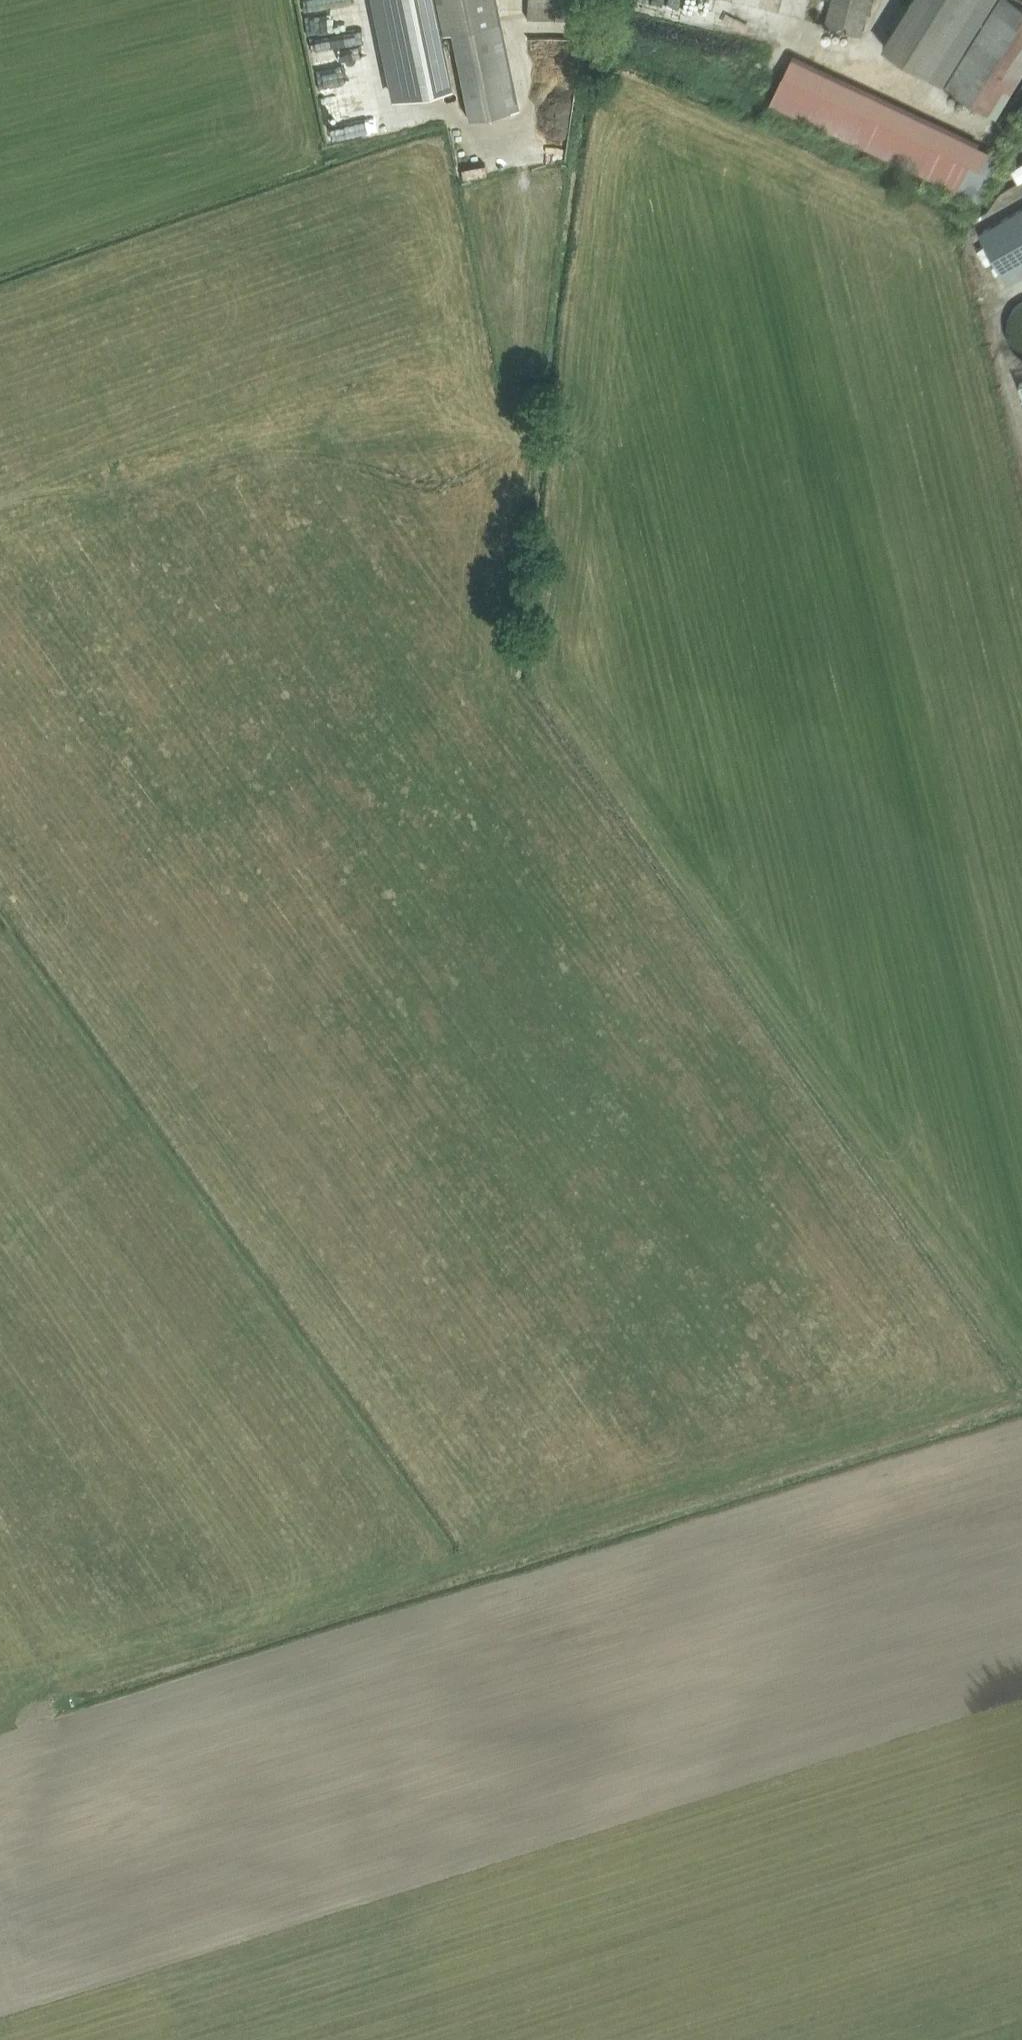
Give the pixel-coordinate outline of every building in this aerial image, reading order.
[(391,97),(452,85),(434,0),(371,0),(391,97)] [(516,108),(494,0),(435,0),(442,33),(450,31),(468,117),(516,108)] [(529,18),(576,19),(576,0),(530,0),(529,18)] [(825,25),(860,34),(869,0),(831,0),(825,25)] [(930,75),(942,83),(994,0),(911,0),(883,46),(930,75)] [(1013,0),(999,0),(945,85),(995,117),(1021,74),(1021,6),(1013,0)] [(978,145),(980,142),(793,54),(770,102),(977,200),(999,154),(978,145)] [(1021,264),(1021,208),(979,231),(1003,275),(1021,264)]
